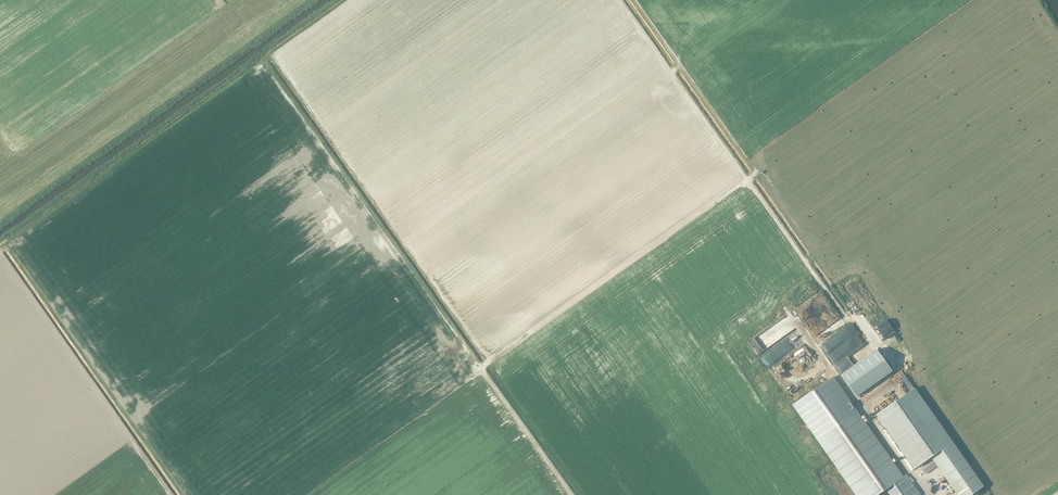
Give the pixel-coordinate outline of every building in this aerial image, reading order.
[(763,270),(756,276),(761,283),(769,277),(763,270)] [(795,302),(805,298),(803,292),(793,296),(795,302)] [(845,308),(852,305),(849,300),(843,303),(845,308)] [(774,321),(745,340),(754,353),(763,347),(760,342),(779,330),(774,321)] [(742,322),(736,328),(742,333),(747,327),(742,322)] [(824,354),(849,338),(847,335),(853,331),(850,326),(819,346),(824,354)] [(876,350),(841,375),(856,396),(891,371),(876,350)] [(843,368),(841,361),(833,364),(835,371),(843,368)] [(905,388),(909,385),(901,374),(897,377),(905,388)] [(904,472),(900,475),(832,377),(793,404),(857,494),(880,494),(879,493),(885,489),(890,494),(919,494),(920,494),(904,472)] [(958,494),(973,494),(984,487),(917,388),(878,414),(915,469),(932,457),(958,494)]
